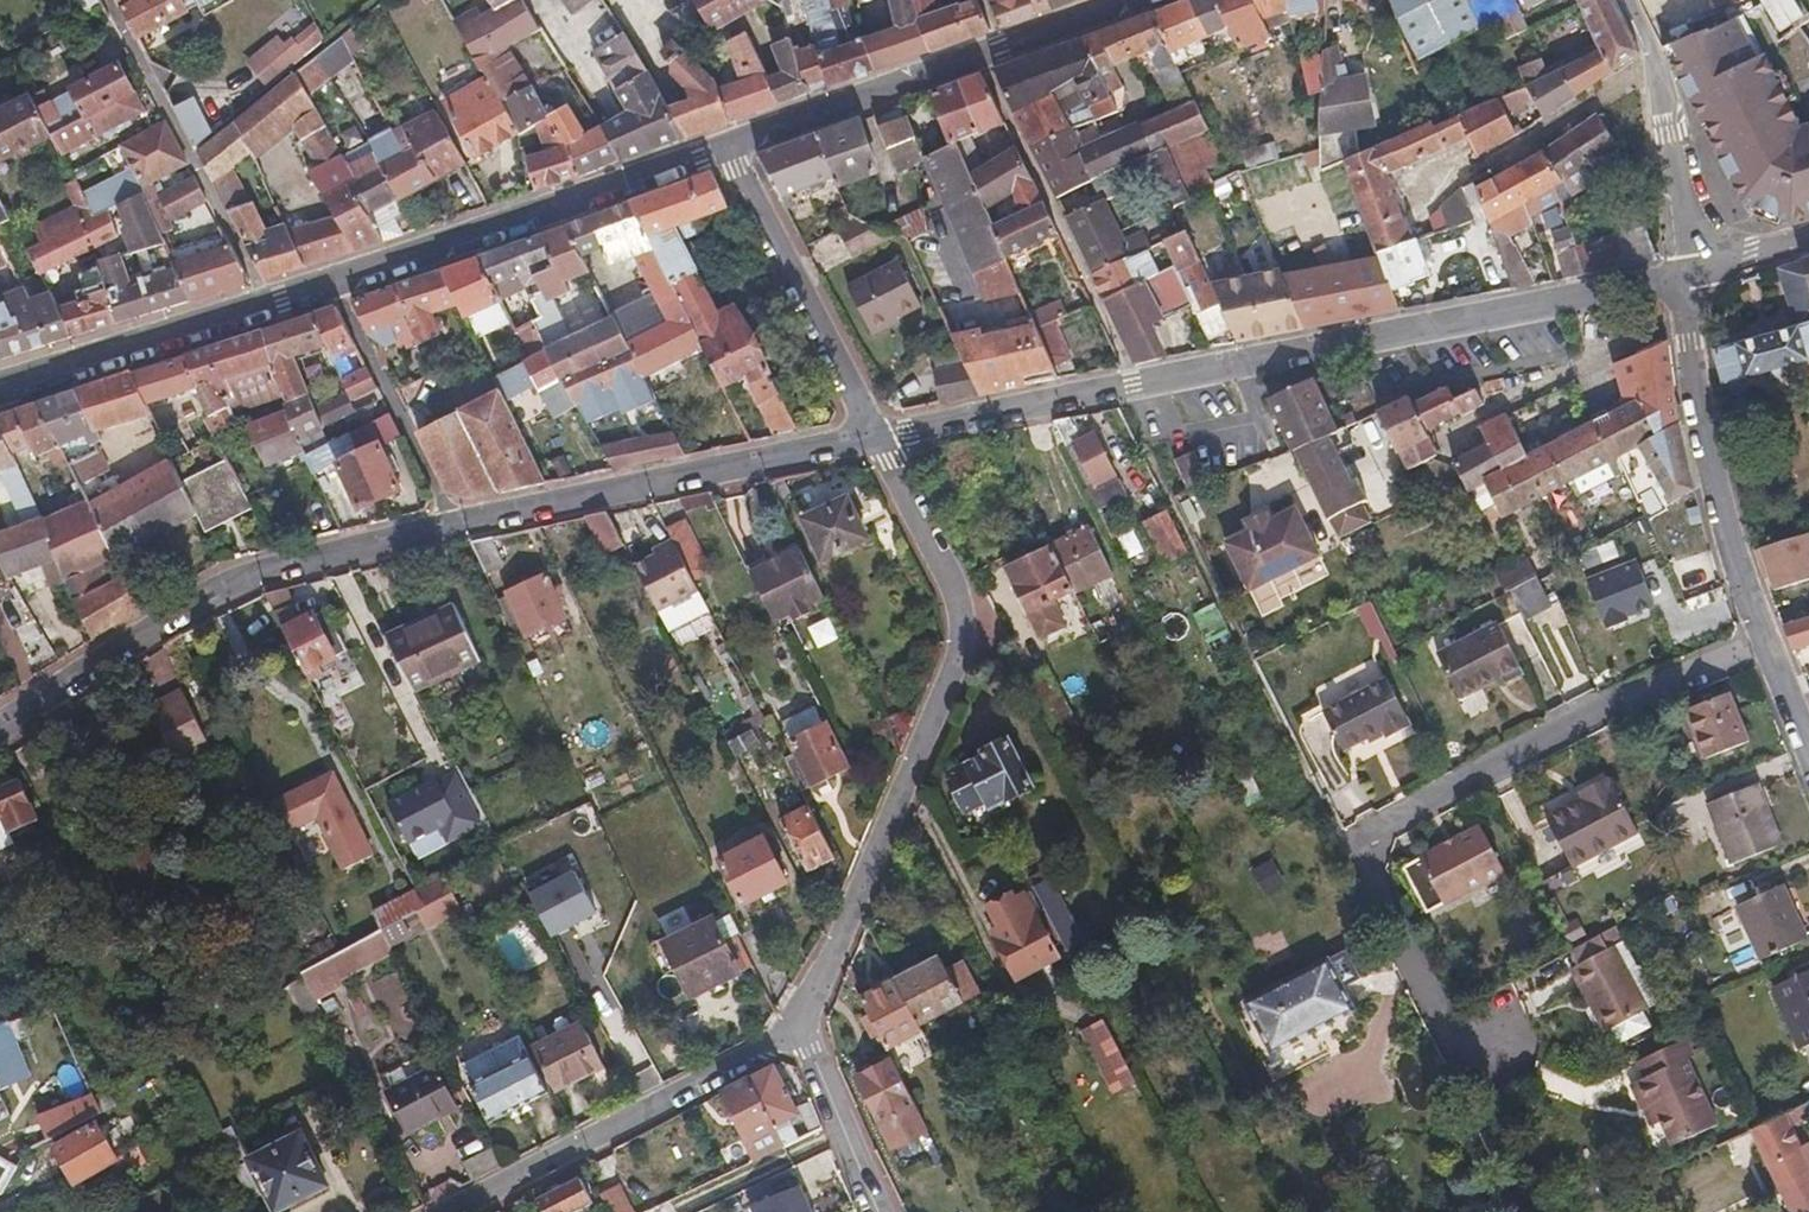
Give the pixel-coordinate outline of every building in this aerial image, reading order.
[(100,0),(70,0),(69,0),(78,17),(102,5),(100,0)] [(138,38),(190,10),(188,7),(184,0),(137,0),(123,8),(138,38)] [(188,7),(197,2),(204,16),(231,0),(184,0),(188,7)] [(433,19),(448,11),(442,0),(423,0),(433,19)] [(481,15),(458,28),(463,37),(482,72),(484,71),(488,78),(492,86),(520,72),(507,50),(540,31),(522,0),(488,0),(494,7),(481,15)] [(582,31),(611,14),(602,0),(565,0),(582,31)] [(710,28),(759,0),(694,0),(710,28)] [(828,86),(875,70),(864,39),(853,9),(846,12),(843,5),(832,10),(830,0),(803,0),(828,86)] [(853,9),(850,0),(830,0),(832,10),(843,5),(846,12),(853,9)] [(864,39),(875,70),(930,51),(921,27),(915,0),(891,0),(897,27),(864,39)] [(921,27),(930,51),(980,34),(965,2),(944,10),(941,0),(915,0),(921,27)] [(965,2),(980,34),(989,31),(974,0),(969,0),(965,2)] [(1049,0),(986,0),(989,8),(992,7),(1000,27),(1052,8),(1049,0)] [(1052,8),(1073,0),(1049,0),(1052,8)] [(1202,40),(1221,30),(1228,27),(1220,12),(1223,11),(1217,0),(1185,0),(1183,1),(1202,40)] [(1239,49),(1270,37),(1263,19),(1290,12),(1285,0),(1217,0),(1223,11),(1220,12),(1228,27),(1239,49)] [(1291,17),(1319,10),(1316,0),(1285,0),(1290,12),(1291,17)] [(1395,18),(1430,1),(1430,0),(1388,0),(1395,18)] [(1467,0),(1433,0),(1430,1),(1395,18),(1399,26),(1416,59),(1480,27),(1467,0)] [(1499,0),(1467,0),(1480,27),(1497,17),(1491,3),(1499,0)] [(1497,17),(1507,37),(1527,27),(1513,0),(1499,0),(1491,3),(1497,17)] [(1579,4),(1600,51),(1572,65),(1575,71),(1569,73),(1579,93),(1642,52),(1615,0),(1586,0),(1579,4)] [(1202,40),(1183,1),(1153,12),(1173,54),(1202,40)] [(476,6),(453,19),(458,28),(481,15),(476,6)] [(448,11),(433,19),(449,46),(463,37),(458,28),(453,19),(448,11)] [(1150,51),(1154,61),(1160,75),(1179,66),(1173,54),(1153,12),(1098,32),(1114,66),(1150,51)] [(1666,51),(1730,181),(1745,210),(1792,229),(1808,224),(1808,131),(1805,132),(1735,19),(1710,31),(1666,51)] [(279,34),(246,60),(268,88),(325,41),(315,22),(295,40),(292,36),(284,42),(279,34)] [(1239,49),(1228,27),(1221,30),(1232,52),(1239,49)] [(1114,66),(1098,32),(1082,38),(1110,93),(1124,88),(1119,77),(1114,66)] [(595,52),(616,90),(648,70),(625,35),(595,52)] [(332,78),(354,59),(342,36),(318,56),(332,78)] [(1110,93),(1082,38),(994,70),(1032,147),(1118,109),(1110,93)] [(782,72),(765,78),(777,106),(812,93),(811,86),(804,82),(791,39),(772,46),(782,72)] [(1182,74),(1195,67),(1189,56),(1205,47),(1202,40),(1173,54),(1179,66),(1182,74)] [(1339,44),(1324,50),(1324,54),(1324,91),(1319,91),(1320,145),(1320,169),(1342,160),(1357,153),(1355,131),(1377,127),(1366,72),(1349,76),(1339,44)] [(691,100),(669,107),(685,139),(729,124),(718,89),(714,79),(681,45),(669,51),(691,100)] [(1114,66),(1119,77),(1137,69),(1154,61),(1150,51),(1114,66)] [(1324,54),(1301,56),(1309,93),(1319,91),(1324,91),(1324,54)] [(332,78),(318,56),(296,74),(309,96),(332,78)] [(1526,87),(1550,75),(1541,57),(1518,68),(1526,87)] [(72,90),(86,118),(135,93),(122,64),(72,90)] [(1572,65),(1550,75),(1553,81),(1569,73),(1575,71),(1572,65)] [(1182,74),(1179,66),(1160,75),(1167,91),(1176,110),(1195,103),(1182,74)] [(685,139),(669,107),(648,70),(616,90),(627,111),(601,126),(619,161),(685,139)] [(547,117),(529,87),(520,72),(492,86),(499,100),(501,98),(519,132),(520,135),(547,119),(547,117)] [(763,73),(718,89),(729,124),(777,106),(765,78),(763,73)] [(958,82),(978,132),(1004,123),(981,73),(958,82)] [(1526,87),(1532,96),(1544,116),(1579,93),(1569,73),(1553,81),(1550,75),(1526,87)] [(252,153),(255,159),(293,127),(316,108),(309,96),(296,74),(236,123),(247,137),(243,139),(252,153)] [(492,86),(488,78),(445,102),(475,157),(519,132),(501,98),(499,100),(492,86)] [(958,82),(930,92),(950,144),(956,142),(978,132),(958,82)] [(1532,96),(1526,87),(1498,97),(1503,107),(1532,96)] [(1131,103),(1124,88),(1110,93),(1118,109),(1131,103)] [(0,113),(18,104),(13,93),(0,99),(0,112),(0,113)] [(54,136),(64,155),(146,113),(135,93),(86,118),(66,128),(54,136)] [(54,136),(38,107),(32,97),(18,104),(0,113),(0,163),(54,136)] [(1376,252),(1410,239),(1386,173),(1469,135),(1480,156),(1517,134),(1503,107),(1498,97),(1447,120),(1437,126),(1432,120),(1357,153),(1342,160),(1376,252)] [(196,146),(213,133),(195,98),(176,108),(196,146)] [(54,136),(66,128),(52,100),(38,107),(54,136)] [(888,148),(915,138),(902,103),(875,113),(888,148)] [(1161,117),(1140,125),(1152,152),(1169,146),(1192,137),(1207,131),(1209,130),(1195,103),(1176,110),(1161,117)] [(568,104),(547,117),(547,119),(580,174),(605,166),(585,133),(568,104)] [(336,217),(288,230),(306,265),(384,241),(348,183),(356,178),(345,157),(316,108),(293,127),(311,149),(319,166),(309,172),(336,217)] [(404,127),(414,145),(423,162),(426,161),(437,181),(466,163),(437,110),(404,127)] [(1543,148),(1564,181),(1573,194),(1590,184),(1587,179),(1594,175),(1588,166),(1616,147),(1619,145),(1598,111),(1543,148)] [(833,178),(837,187),(878,172),(859,118),(817,135),(833,178)] [(518,136),(520,149),(532,144),(531,140),(540,134),(547,150),(526,157),(536,190),(580,174),(547,119),(520,135),(518,136)] [(132,169),(84,194),(95,216),(109,209),(118,205),(144,191),(143,189),(154,183),(186,165),(165,123),(121,147),(132,169)] [(215,185),(234,168),(252,153),(243,139),(247,137),(236,123),(198,152),(215,185)] [(1132,160),(1152,152),(1140,125),(1081,150),(1085,160),(1105,150),(1107,153),(1104,154),(1111,168),(1132,160)] [(619,161),(601,126),(585,133),(605,166),(619,161)] [(311,149),(293,127),(255,159),(266,186),(311,149)] [(392,130),(370,141),(383,169),(407,212),(409,212),(415,227),(432,221),(428,207),(443,204),(437,181),(426,161),(423,162),(414,145),(403,151),(392,130)] [(1192,137),(1206,167),(1221,160),(1207,131),(1192,137)] [(759,156),(786,209),(797,204),(792,194),(833,178),(817,135),(759,156)] [(1206,167),(1192,137),(1169,146),(1189,190),(1211,179),(1206,167)] [(923,158),(915,138),(888,148),(896,170),(918,161),(923,158)] [(1275,145),(1280,158),(1300,151),(1295,139),(1275,145)] [(370,141),(345,157),(356,178),(348,183),(384,241),(417,231),(415,227),(409,212),(407,212),(383,169),(370,141)] [(1280,158),(1275,145),(1274,141),(1243,151),(1248,167),(1280,158)] [(975,272),(977,271),(1007,259),(992,224),(971,174),(956,142),(950,144),(925,157),(975,272)] [(1152,152),(1132,160),(1142,184),(1160,177),(1172,206),(1174,205),(1192,198),(1189,190),(1169,146),(1152,152)] [(1016,147),(971,174),(992,224),(1043,201),(1016,147)] [(1525,203),(1529,216),(1560,199),(1554,186),(1564,181),(1543,148),(1517,164),(1536,197),(1525,203)] [(1536,197),(1517,164),(1491,179),(1473,189),(1485,214),(1490,223),(1499,218),(1525,203),(1536,197)] [(234,168),(215,185),(229,211),(242,206),(232,187),(243,177),(234,168)] [(1487,171),(1470,182),(1473,189),(1491,179),(1487,171)] [(700,219),(729,208),(713,173),(629,203),(702,346),(710,362),(753,341),(734,305),(718,312),(704,285),(719,278),(710,258),(695,266),(681,239),(676,227),(700,219)] [(148,199),(165,240),(176,234),(170,223),(206,202),(192,176),(158,193),(148,199)] [(43,222),(52,238),(95,216),(84,194),(78,182),(66,188),(74,206),(43,222)] [(1463,195),(1473,218),(1485,214),(1473,189),(1470,182),(1459,187),(1463,195)] [(143,189),(144,191),(148,199),(158,193),(154,183),(143,189)] [(123,229),(130,252),(146,247),(166,242),(165,240),(148,199),(144,191),(118,205),(127,227),(123,229)] [(1424,218),(1430,233),(1473,218),(1463,195),(1424,218)] [(1093,275),(1152,247),(1144,229),(1123,239),(1102,199),(1065,216),(1093,275)] [(10,220),(0,201),(0,225),(10,220)] [(992,224),(1007,259),(1059,235),(1043,201),(992,224)] [(253,203),(242,206),(229,211),(265,279),(306,265),(288,230),(285,224),(266,230),(253,203)] [(630,351),(643,376),(702,346),(629,203),(563,226),(573,246),(575,244),(582,258),(603,250),(609,268),(635,257),(653,294),(611,313),(612,315),(630,351)] [(1525,203),(1499,218),(1503,227),(1516,221),(1519,228),(1531,222),(1529,216),(1525,203)] [(28,250),(42,275),(119,238),(109,209),(95,216),(52,238),(28,250)] [(878,230),(848,214),(867,248),(890,234),(878,230)] [(1490,223),(1495,234),(1513,288),(1534,284),(1503,227),(1499,218),(1490,223)] [(703,225),(700,219),(676,227),(681,239),(697,233),(703,225)] [(557,268),(564,282),(589,272),(582,258),(575,244),(573,246),(563,226),(541,234),(557,268)] [(1557,252),(1561,251),(1575,247),(1574,244),(1568,226),(1550,231),(1557,252)] [(1621,232),(1629,265),(1656,259),(1644,227),(1621,232)] [(1211,284),(1186,231),(1165,240),(1171,252),(1176,265),(1179,272),(1185,268),(1203,309),(1220,302),(1211,284)] [(1621,232),(1574,244),(1580,264),(1583,274),(1629,265),(1621,232)] [(521,278),(530,296),(542,291),(536,277),(557,268),(541,234),(505,246),(519,274),(521,278)] [(868,249),(895,236),(890,234),(867,248),(868,249)] [(895,236),(868,249),(874,262),(901,246),(895,236)] [(1377,255),(1393,291),(1414,283),(1413,280),(1431,273),(1417,238),(1410,239),(1376,252),(1377,255)] [(1138,266),(1171,252),(1165,240),(1152,247),(1093,275),(1105,298),(1145,279),(1138,266)] [(10,261),(0,241),(0,266),(10,261)] [(133,286),(124,254),(100,262),(111,296),(108,297),(116,322),(191,300),(175,262),(166,242),(146,247),(154,275),(139,280),(140,284),(133,286)] [(229,246),(175,262),(191,300),(248,283),(229,246)] [(478,257),(494,286),(519,274),(505,246),(478,257)] [(1580,264),(1575,247),(1561,251),(1566,267),(1580,264)] [(1377,255),(1281,272),(1306,329),(1400,311),(1393,291),(1377,255)] [(458,305),(473,336),(512,319),(509,315),(494,286),(478,257),(442,269),(458,305)] [(899,259),(849,285),(872,330),(922,305),(899,259)] [(1019,286),(1007,259),(977,271),(989,299),(1019,286)] [(79,301),(59,307),(72,335),(116,322),(108,297),(111,296),(100,262),(91,265),(92,271),(81,274),(85,289),(76,292),(79,301)] [(1306,329),(1281,272),(1277,262),(1262,268),(1264,273),(1247,276),(1272,336),(1306,329)] [(1805,263),(1782,270),(1799,328),(1779,334),(1775,324),(1755,330),(1758,340),(1715,353),(1723,385),(1769,371),(1772,380),(1789,375),(1787,367),(1808,360),(1808,276),(1805,263)] [(1580,264),(1566,267),(1569,277),(1583,274),(1580,264)] [(1137,364),(1159,358),(1150,327),(1166,319),(1166,316),(1193,303),(1179,272),(1176,265),(1145,279),(1105,298),(1137,364)] [(1272,336),(1247,276),(1243,267),(1228,275),(1231,280),(1211,284),(1220,302),(1223,310),(1238,343),(1272,336)] [(564,282),(557,268),(536,277),(542,291),(564,282)] [(1185,268),(1179,272),(1193,303),(1209,338),(1227,330),(1219,312),(1223,310),(1220,302),(1203,309),(1185,268)] [(438,375),(453,367),(432,313),(458,305),(442,269),(394,286),(414,331),(436,372),(438,375)] [(569,293),(564,282),(542,291),(530,296),(533,303),(540,316),(531,320),(546,348),(555,343),(547,327),(557,323),(561,314),(555,299),(569,293)] [(383,345),(395,340),(414,331),(394,286),(353,301),(370,335),(383,345)] [(24,288),(2,297),(15,320),(20,320),(31,349),(53,342),(30,299),(24,288)] [(51,292),(30,299),(53,342),(72,335),(59,307),(51,292)] [(31,349),(20,320),(15,320),(2,297),(0,294),(0,358),(31,349)] [(525,307),(531,320),(540,316),(533,303),(525,307)] [(348,356),(358,350),(336,306),(315,313),(327,344),(345,385),(353,381),(359,396),(377,388),(366,366),(355,371),(348,356)] [(525,307),(509,315),(512,319),(517,329),(531,320),(525,307)] [(285,405),(309,393),(293,356),(327,344),(315,313),(263,330),(269,345),(267,346),(272,362),(274,379),(280,395),(285,405)] [(612,315),(555,343),(546,348),(562,380),(630,351),(612,315)] [(1037,326),(1053,363),(1071,356),(1055,318),(1037,326)] [(546,348),(531,320),(517,329),(529,357),(546,348)] [(1034,320),(952,337),(957,348),(978,394),(1060,377),(1053,363),(1037,326),(1034,320)] [(228,407),(231,413),(280,395),(274,379),(272,362),(267,346),(269,345),(263,330),(186,355),(196,386),(211,381),(223,403),(225,402),(228,407)] [(410,369),(391,379),(397,391),(415,383),(436,372),(414,331),(395,340),(410,369)] [(1680,424),(1670,340),(1615,366),(1626,393),(1638,388),(1641,399),(1592,423),(1590,425),(1608,461),(1618,456),(1639,446),(1680,424)] [(710,362),(724,389),(747,378),(775,436),(798,431),(753,341),(710,362)] [(523,361),(536,387),(555,418),(577,405),(562,380),(546,348),(529,357),(523,361)] [(978,394),(957,348),(932,352),(943,402),(978,394)] [(577,407),(599,396),(643,376),(630,351),(562,380),(577,405),(577,407)] [(132,373),(148,406),(189,392),(199,396),(209,418),(228,407),(225,402),(223,403),(211,381),(196,386),(186,355),(132,373)] [(493,378),(505,401),(536,387),(523,361),(493,378)] [(547,482),(505,401),(493,378),(486,364),(443,385),(501,492),(547,482)] [(436,372),(415,383),(421,396),(443,385),(438,375),(436,372)] [(96,431),(99,430),(134,418),(147,450),(164,442),(148,406),(132,373),(77,391),(96,431)] [(353,381),(345,385),(351,401),(359,396),(353,381)] [(1330,435),(1340,430),(1315,382),(1271,405),(1276,414),(1294,451),(1330,435)] [(443,385),(421,396),(404,404),(449,491),(501,492),(443,385)] [(1463,416),(1485,404),(1477,388),(1455,398),(1448,386),(1413,403),(1427,429),(1461,413),(1463,416)] [(48,422),(60,447),(86,436),(96,431),(77,391),(38,403),(46,423),(48,422)] [(300,438),(323,427),(319,417),(309,393),(285,405),(287,409),(300,438)] [(599,396),(577,407),(614,470),(639,465),(625,441),(599,396)] [(1379,411),(1400,452),(1430,438),(1427,429),(1413,403),(1410,397),(1379,411)] [(13,455),(33,446),(38,456),(49,451),(56,465),(66,460),(60,447),(48,422),(46,423),(38,403),(0,416),(0,426),(13,455)] [(228,407),(209,418),(205,420),(213,435),(236,423),(231,413),(228,407)] [(337,408),(319,417),(323,427),(342,418),(337,408)] [(300,438),(287,409),(250,424),(268,465),(306,449),(300,438)] [(1547,494),(1528,457),(1506,413),(1480,425),(1487,442),(1453,460),(1470,492),(1485,484),(1501,517),(1542,497),(1547,494)] [(351,432),(379,501),(400,491),(381,448),(401,436),(389,414),(351,432)] [(1368,416),(1348,426),(1354,438),(1374,427),(1368,416)] [(1053,421),(1098,510),(1128,495),(1097,435),(1083,442),(1070,418),(1053,421)] [(1680,424),(1639,446),(1671,502),(1698,488),(1680,424)] [(1590,425),(1528,457),(1547,494),(1608,461),(1590,425)] [(3,484),(21,525),(0,532),(0,553),(8,578),(11,577),(42,565),(52,588),(53,589),(65,583),(49,542),(53,540),(44,519),(13,455),(0,426),(0,484),(3,484)] [(1370,472),(1354,438),(1348,426),(1340,430),(1330,435),(1354,481),(1357,479),(1370,472)] [(99,430),(96,431),(86,436),(90,446),(95,444),(102,441),(99,430)] [(672,430),(625,441),(639,465),(685,455),(672,430)] [(351,432),(330,442),(340,463),(360,509),(379,501),(351,432)] [(1369,500),(1357,479),(1354,481),(1330,435),(1294,451),(1329,521),(1369,500)] [(1438,454),(1430,438),(1400,452),(1408,471),(1438,454)] [(340,463),(330,442),(312,451),(321,472),(340,463)] [(101,448),(97,450),(68,464),(77,482),(118,562),(148,544),(198,515),(183,482),(173,462),(172,458),(159,465),(154,454),(115,474),(101,448)] [(1177,462),(1191,489),(1209,482),(1206,477),(1195,454),(1177,462)] [(226,459),(183,482),(198,515),(206,532),(253,509),(226,459)] [(1383,492),(1391,487),(1386,478),(1377,483),(1383,492)] [(67,510),(44,519),(53,540),(49,542),(65,583),(94,639),(142,610),(141,610),(118,562),(77,482),(71,485),(74,494),(62,498),(67,510)] [(847,499),(805,517),(825,558),(866,539),(847,499)] [(1248,592),(1318,556),(1294,508),(1269,521),(1265,512),(1256,517),(1244,522),(1249,531),(1224,543),(1248,592)] [(1190,550),(1171,512),(1144,525),(1163,562),(1190,550)] [(606,554),(625,547),(618,534),(607,513),(587,517),(606,554)] [(675,545),(682,558),(698,549),(682,519),(666,527),(672,539),(675,545)] [(1073,588),(1075,592),(1114,573),(1090,525),(1051,544),(1053,548),(1073,588)] [(1506,559),(1531,546),(1519,525),(1494,538),(1506,559)] [(505,565),(491,537),(471,541),(485,574),(505,565)] [(1807,537),(1754,554),(1770,596),(1808,584),(1808,543),(1807,537)] [(653,548),(655,554),(675,545),(672,539),(653,548)] [(668,629),(708,609),(682,558),(675,545),(655,554),(635,564),(668,629)] [(1538,576),(1544,572),(1531,546),(1506,559),(1520,586),(1538,576)] [(1053,598),(1073,588),(1053,548),(1010,570),(1017,585),(1016,585),(1042,635),(1066,623),(1053,598)] [(772,562),(754,570),(778,618),(825,598),(802,549),(784,557),(787,562),(775,568),(772,562)] [(784,557),(772,562),(775,568),(787,562),(784,557)] [(1635,560),(1588,580),(1607,630),(1629,621),(1628,617),(1655,607),(1635,560)] [(24,600),(52,588),(42,565),(11,577),(24,600)] [(545,575),(507,592),(528,637),(566,619),(545,575)] [(1553,605),(1538,576),(1520,586),(1510,590),(1524,620),(1553,605)] [(299,622),(287,587),(265,593),(284,629),(299,622)] [(1370,602),(1356,608),(1370,638),(1380,641),(1388,657),(1395,653),(1370,602)] [(455,605),(384,635),(413,692),(481,661),(480,659),(457,609),(455,605)] [(326,608),(299,622),(284,629),(306,673),(321,666),(340,658),(338,654),(347,650),(326,608)] [(1784,629),(1794,653),(1808,647),(1808,620),(1784,629)] [(1498,627),(1437,655),(1458,699),(1500,681),(1503,687),(1522,678),(1498,627)] [(337,701),(321,666),(306,673),(324,708),(337,701)] [(1385,678),(1321,710),(1342,749),(1383,729),(1387,737),(1411,726),(1385,678)] [(182,692),(149,708),(179,766),(213,748),(182,692)] [(1729,693),(1686,710),(1707,758),(1749,741),(1729,693)] [(796,738),(826,723),(817,704),(787,719),(796,738)] [(903,711),(883,720),(897,750),(910,725),(903,711)] [(753,728),(762,745),(768,759),(782,751),(766,721),(753,728)] [(798,751),(785,757),(802,790),(851,765),(829,722),(826,723),(796,738),(793,740),(798,751)] [(762,745),(753,728),(728,740),(737,758),(762,745)] [(1032,787),(1008,739),(983,752),(985,756),(952,772),(956,780),(952,782),(967,810),(988,800),(992,808),(1032,787)] [(335,770),(269,802),(286,835),(317,821),(341,869),(376,854),(335,770)] [(446,841),(481,824),(455,774),(440,782),(442,786),(427,793),(424,786),(389,802),(409,843),(440,828),(446,841)] [(15,844),(11,833),(39,820),(21,780),(16,782),(15,779),(10,777),(0,781),(0,851),(15,844)] [(1572,864),(1637,831),(1614,783),(1611,785),(1607,777),(1580,790),(1584,799),(1549,818),(1572,864)] [(438,779),(424,786),(427,793),(442,786),(440,782),(438,779)] [(1756,784),(1708,802),(1734,863),(1780,845),(1756,784)] [(837,858),(810,805),(781,819),(808,872),(837,858)] [(1481,826),(1401,868),(1425,915),(1505,872),(1481,826)] [(764,838),(720,860),(743,904),(787,882),(764,838)] [(147,839),(111,857),(136,907),(172,889),(151,847),(147,839)] [(151,847),(172,889),(180,885),(159,843),(151,847)] [(1067,952),(1084,943),(1045,870),(1028,878),(1067,952)] [(574,872),(530,895),(552,936),(597,913),(574,872)] [(444,876),(416,892),(424,908),(417,911),(426,928),(461,910),(444,876)] [(1735,905),(1760,959),(1808,938),(1784,883),(1735,905)] [(372,910),(381,928),(401,919),(417,911),(424,908),(416,892),(415,889),(372,910)] [(1018,982),(1058,961),(1024,896),(1016,900),(1013,895),(989,907),(1004,935),(996,939),(1018,982)] [(691,995),(753,964),(739,937),(726,943),(713,918),(666,943),(691,995)] [(409,936),(401,919),(381,928),(390,946),(409,936)] [(300,974),(316,1002),(344,987),(342,981),(394,953),(381,928),(339,952),(300,974)] [(1298,932),(1287,937),(1295,955),(1307,949),(1298,932)] [(1570,951),(1579,966),(1608,950),(1600,934),(1573,949),(1570,951)] [(291,957),(294,962),(300,974),(339,952),(331,936),(291,957)] [(1615,947),(1608,950),(1579,966),(1571,970),(1588,1004),(1595,1000),(1616,1041),(1647,1025),(1642,1015),(1648,1012),(1615,947)] [(1348,950),(1247,1002),(1251,1012),(1273,1053),(1355,1010),(1343,987),(1363,977),(1348,950)] [(940,958),(896,981),(918,1023),(929,1019),(979,993),(963,961),(946,969),(940,958)] [(294,962),(283,968),(277,972),(286,988),(290,985),(301,977),(300,974),(294,962)] [(1773,986),(1802,1048),(1808,1045),(1808,970),(1773,986)] [(301,977),(290,985),(311,1023),(324,1016),(316,1002),(301,977)] [(861,1000),(887,1052),(922,1032),(918,1023),(896,981),(861,1000)] [(3,1012),(7,1022),(30,1015),(24,1001),(23,999),(2,1007),(3,1012)] [(1362,1024),(1355,1010),(1273,1053),(1251,1012),(1240,1017),(1274,1082),(1341,1047),(1336,1038),(1362,1024)] [(30,1015),(7,1022),(0,1025),(0,1092),(51,1068),(30,1015)] [(936,1033),(929,1019),(918,1023),(922,1032),(938,1060),(951,1053),(942,1035),(936,1033)] [(1103,1019),(1080,1030),(1100,1068),(1116,1060),(1122,1057),(1103,1019)] [(583,1023),(533,1049),(555,1090),(604,1065),(583,1023)] [(490,1051),(499,1069),(529,1054),(519,1035),(490,1051)] [(1695,1058),(1687,1039),(1636,1063),(1645,1081),(1631,1088),(1643,1113),(1654,1108),(1674,1148),(1718,1128),(1687,1061),(1695,1058)] [(639,1045),(616,1056),(637,1096),(659,1085),(639,1045)] [(461,1065),(471,1083),(499,1069),(490,1051),(461,1065)] [(499,1069),(519,1109),(549,1094),(529,1054),(499,1069)] [(1127,1081),(1116,1060),(1100,1068),(1112,1089),(1127,1081)] [(892,1148),(927,1129),(892,1061),(857,1078),(892,1148)] [(107,1089),(109,1089),(97,1065),(82,1070),(95,1094),(95,1096),(107,1089)] [(785,1144),(801,1137),(795,1125),(791,1117),(799,1113),(774,1066),(752,1077),(785,1144)] [(435,1068),(390,1092),(411,1131),(456,1107),(435,1068)] [(492,1124),(519,1109),(499,1069),(471,1083),(492,1124)] [(723,1092),(757,1158),(785,1144),(752,1077),(723,1092)] [(95,1096),(103,1112),(104,1114),(117,1107),(107,1089),(95,1096)] [(11,1117),(0,1092),(0,1122),(11,1117)] [(39,1116),(49,1141),(103,1112),(95,1096),(95,1094),(39,1116)] [(1014,1097),(1000,1105),(1003,1110),(1017,1103),(1014,1097)] [(803,1121),(799,1113),(791,1117),(795,1125),(803,1121)] [(1784,1114),(1760,1126),(1750,1130),(1789,1211),(1808,1211),(1808,1167),(1784,1114)] [(56,1150),(75,1182),(95,1170),(118,1157),(115,1152),(99,1124),(56,1150)] [(232,1125),(216,1133),(250,1202),(268,1192),(252,1160),(250,1161),(232,1125)] [(832,1151),(822,1127),(801,1137),(785,1144),(798,1169),(832,1151)] [(301,1135),(252,1160),(268,1192),(277,1210),(326,1185),(301,1135)] [(118,1157),(95,1170),(104,1187),(131,1171),(123,1155),(118,1157)] [(602,1199),(613,1193),(618,1191),(610,1174),(594,1182),(602,1199)] [(593,1203),(580,1177),(537,1201),(542,1211),(577,1211),(593,1203)] [(754,1211),(813,1211),(802,1185),(752,1206),(754,1211)] [(602,1199),(607,1208),(609,1211),(622,1211),(613,1193),(602,1199)] [(227,1205),(231,1211),(249,1211),(242,1197),(227,1205)]
